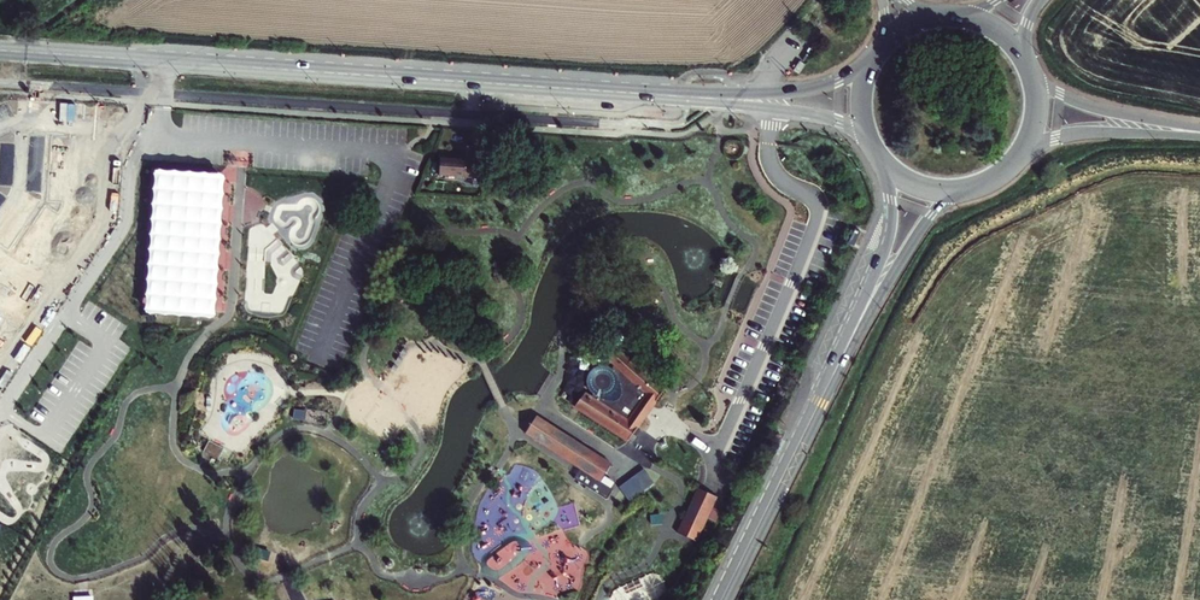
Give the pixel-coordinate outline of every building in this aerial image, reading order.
[(806,65),(800,61),(793,71),(799,75),(806,65)] [(467,145),(466,159),(465,177),(484,178),(485,161),(486,146),(467,145)] [(440,157),(439,176),(465,177),(466,159),(440,157)] [(222,179),(157,174),(148,310),(213,316),(222,179)] [(643,369),(647,363),(637,354),(632,360),(618,348),(609,359),(615,365),(613,368),(609,366),(606,365),(602,365),(599,365),(596,367),(592,370),(590,373),(588,376),(587,379),(587,383),(588,387),(590,390),(593,393),(591,397),(584,393),(575,406),(629,441),(646,416),(653,405),(665,388),(643,369)] [(304,410),(295,409),(293,420),(303,421),(304,410)] [(538,417),(527,434),(582,469),(575,479),(608,501),(614,491),(602,483),(613,465),(538,417)] [(718,498),(697,489),(678,532),(699,542),(718,498)] [(660,514),(651,515),(652,524),(661,523),(660,514)] [(269,552),(248,545),(245,554),(266,561),(269,552)]
